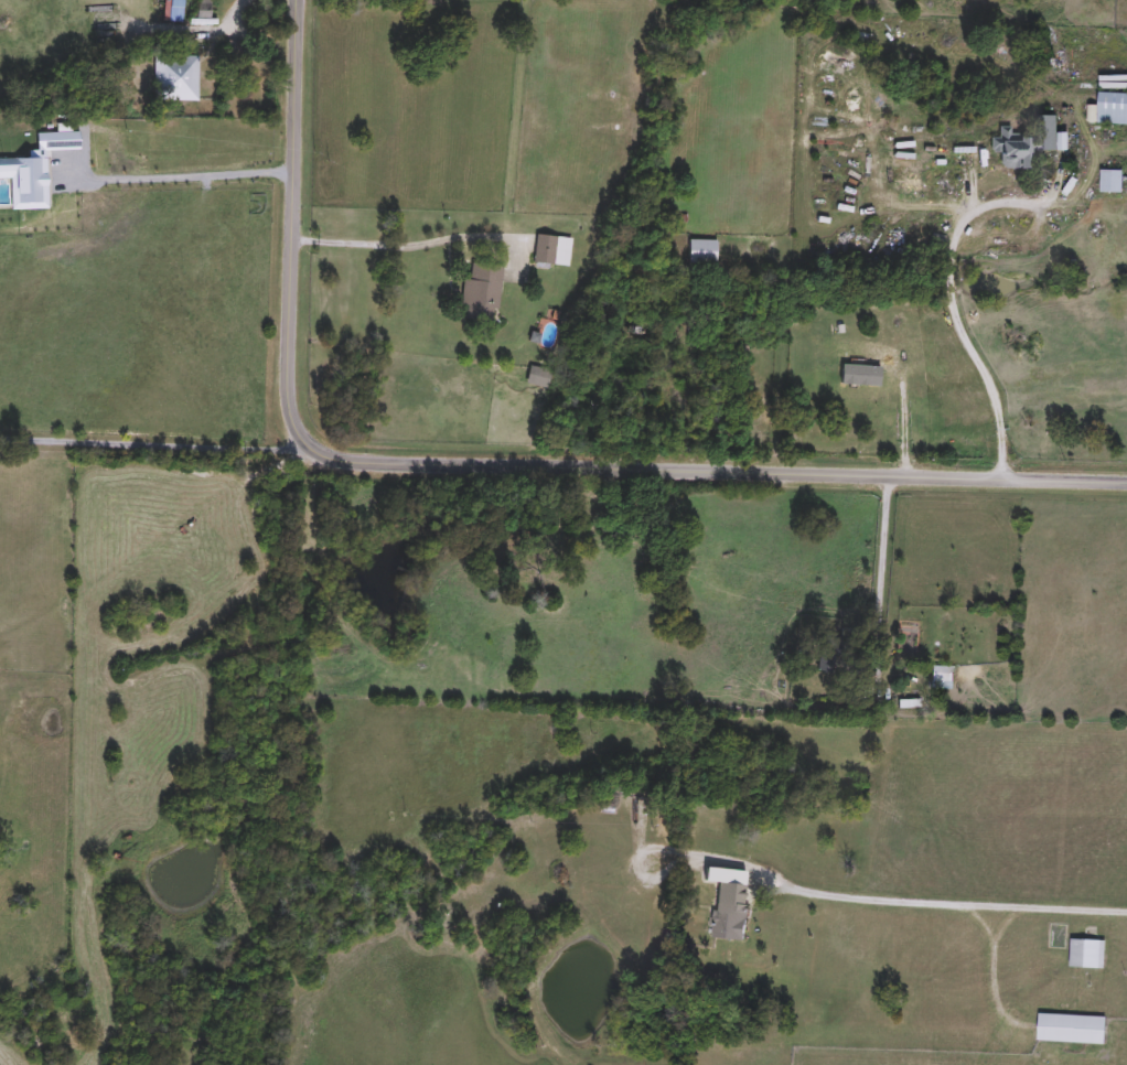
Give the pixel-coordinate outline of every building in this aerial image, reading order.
[(153,101),(153,56),(198,56),(198,101),(153,101)] [(1102,93),(1126,93),(1126,125),(1102,125),(1102,93)] [(1037,169),(994,169),(994,137),(1001,137),(1001,127),(1013,127),(1013,135),(1039,135),(1039,117),(1055,117),(1055,151),(1037,151),(1037,169)] [(571,267),(536,266),(537,236),(571,238),(571,267)] [(689,241),(718,241),(718,265),(689,265),(689,241)] [(503,267),(498,322),(466,320),(468,308),(463,306),(465,280),(471,280),(472,263),(503,267)] [(527,383),(532,366),(552,372),(547,388),(527,383)] [(934,686),(934,666),(955,666),(955,686),(934,686)] [(747,943),(711,938),(715,903),(751,907),(747,943)] [(1107,942),(1106,969),(1072,968),(1073,949),(1049,949),(1049,925),(1070,925),(1070,940),(1107,942)] [(1107,1045),(1040,1043),(1041,1015),(1108,1018),(1107,1045)]
